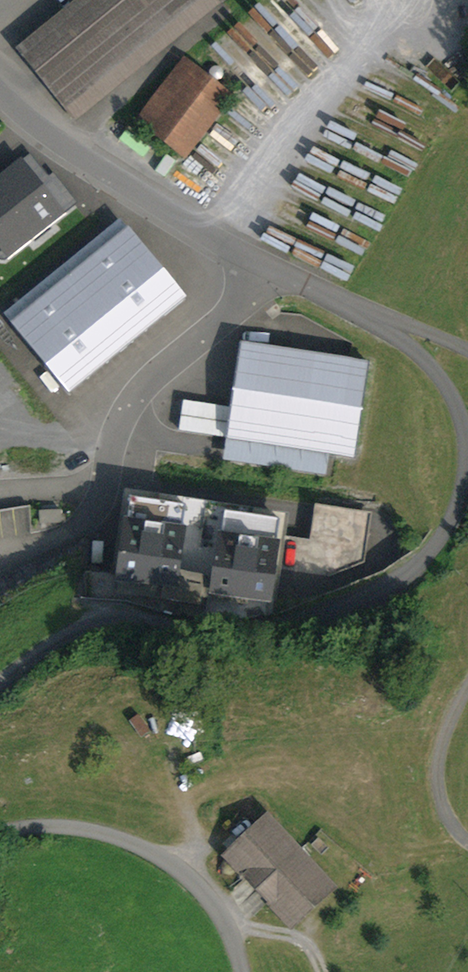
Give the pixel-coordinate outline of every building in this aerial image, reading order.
[(21,54),(84,129),(237,0),(86,0),(21,54)] [(189,61),(143,121),(194,159),(240,98),(189,61)] [(0,182),(0,243),(8,253),(73,203),(53,177),(38,189),(21,166),(0,182)] [(67,385),(180,294),(128,229),(15,321),(67,385)] [(368,363),(240,345),(226,439),(355,457),(368,363)] [(162,600),(184,603),(197,510),(131,501),(120,578),(165,585),(162,600)] [(61,510),(38,511),(39,523),(61,522),(61,510)] [(280,522),(197,510),(184,603),(204,606),(206,591),(269,600),(280,522)] [(266,821),(229,855),(292,922),(329,888),(266,821)]
